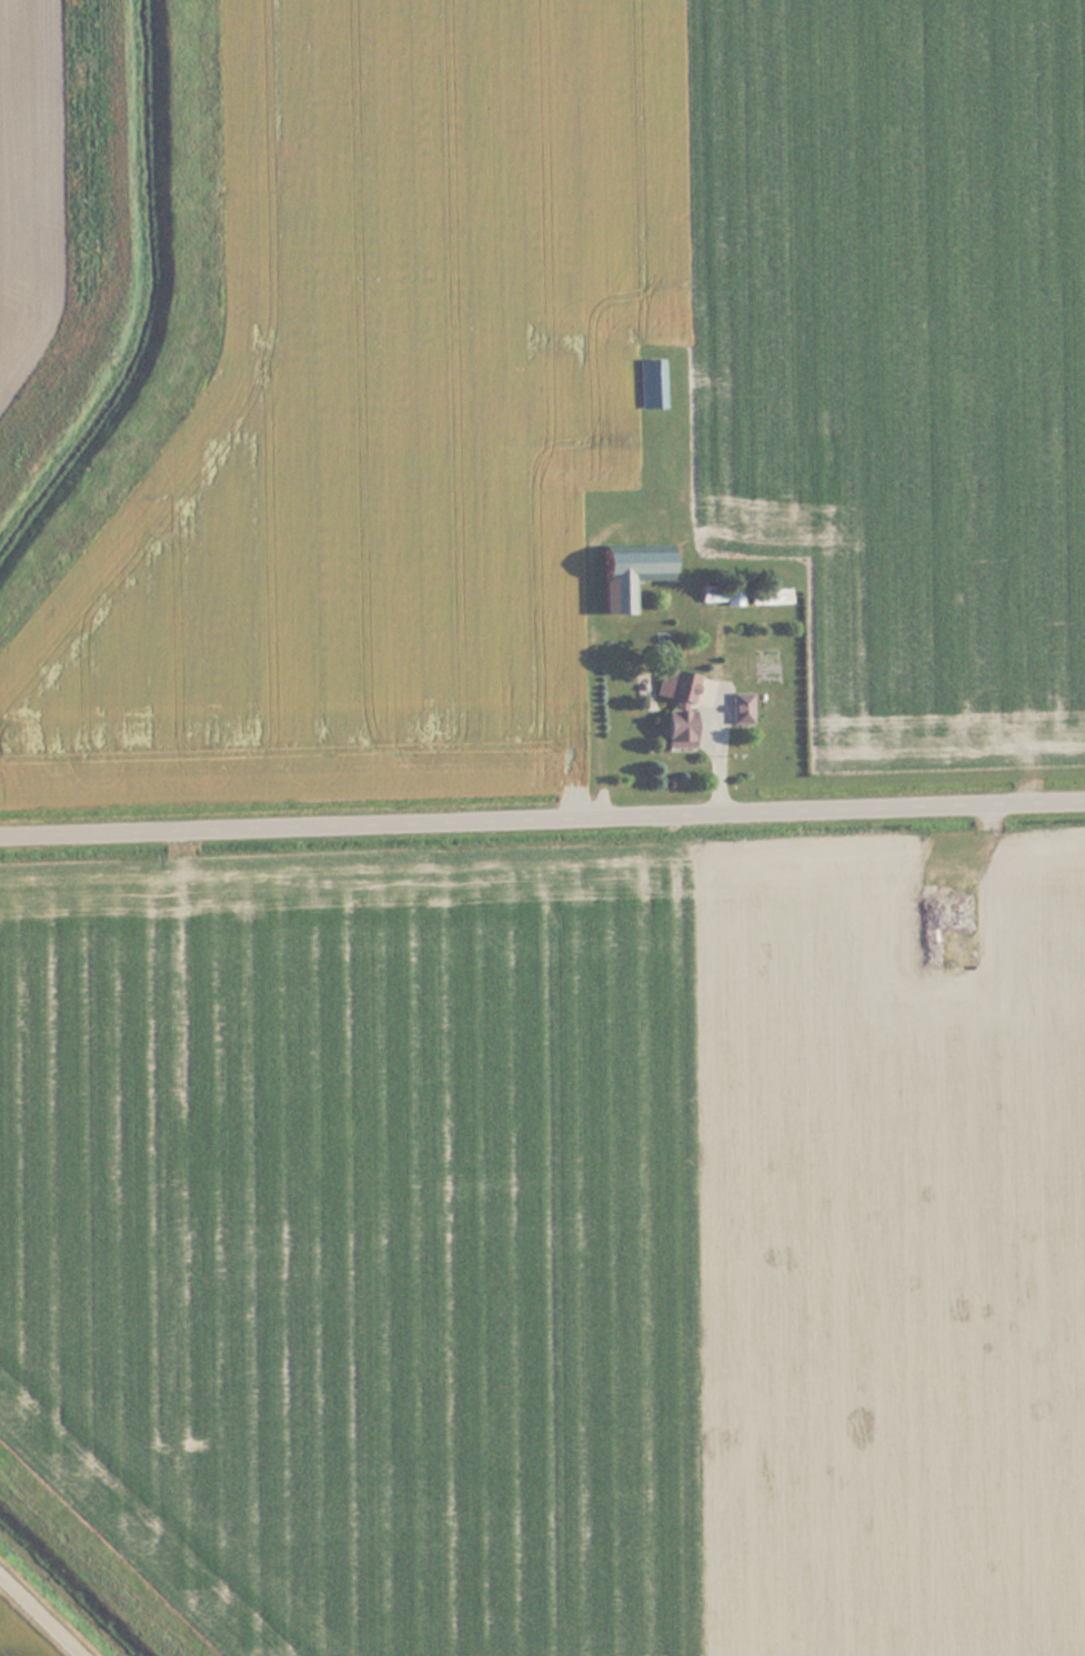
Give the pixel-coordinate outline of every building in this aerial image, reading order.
[(661,407),(661,358),(636,358),(637,407),(661,407)] [(603,576),(604,612),(630,612),(630,579),(664,579),(663,544),(595,545),(595,576),(603,576)] [(741,603),(741,583),(699,583),(699,603),(741,603)] [(690,702),(696,674),(660,665),(653,693),(690,702)] [(729,722),(751,722),(751,691),(729,691),(729,722)] [(690,745),(690,709),(661,709),(662,746),(690,745)] [(936,964),(936,931),(967,930),(967,897),(924,899),(925,931),(917,931),(918,965),(936,964)]
